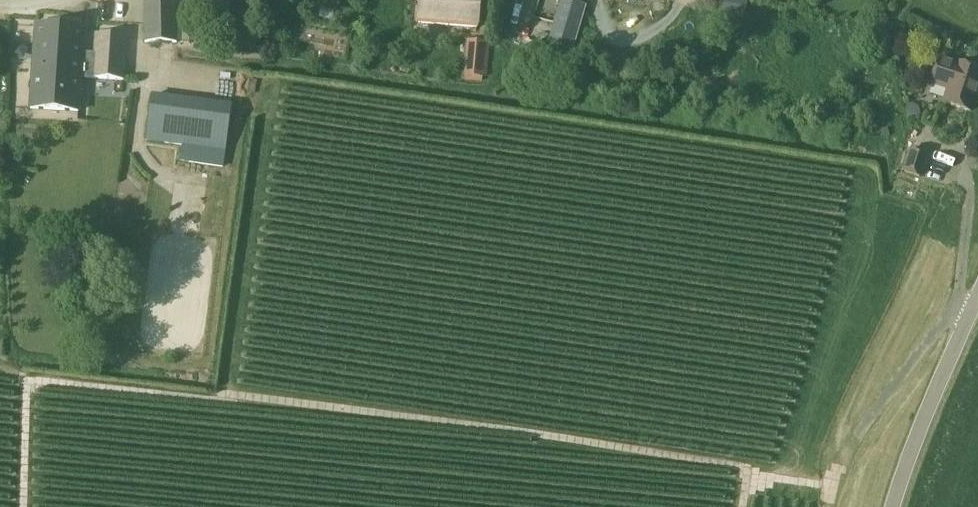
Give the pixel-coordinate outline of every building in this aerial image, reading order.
[(144,43),(177,43),(177,0),(144,0),(144,43)] [(477,28),(480,0),(421,0),(419,23),(477,28)] [(718,9),(744,13),(745,0),(720,0),(718,9)] [(585,8),(560,1),(547,45),(571,52),(585,8)] [(92,79),(93,65),(88,65),(88,60),(83,59),(85,29),(36,25),(30,109),(78,113),(81,79),(92,79)] [(306,49),(309,29),(298,28),(296,48),(306,49)] [(326,31),(323,55),(345,57),(347,33),(326,31)] [(95,34),(93,65),(92,79),(125,80),(128,36),(95,34)] [(471,43),(468,76),(486,78),(489,44),(471,43)] [(971,112),(977,91),(977,70),(957,63),(956,65),(939,59),(931,84),(948,90),(944,103),(971,112)] [(209,149),(226,152),(232,107),(215,105),(209,149)] [(904,172),(920,177),(927,154),(912,149),(904,172)]
